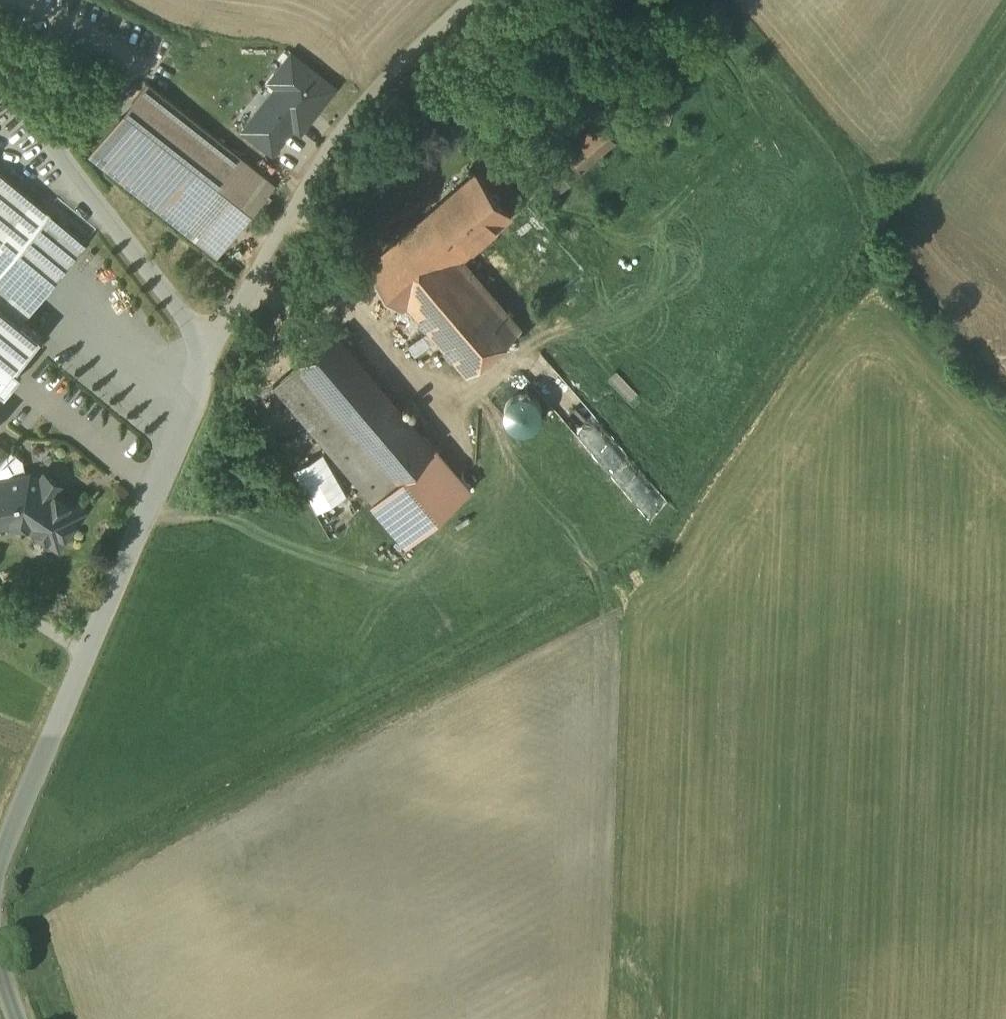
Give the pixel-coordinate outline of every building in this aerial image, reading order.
[(335,85),(292,50),(276,71),(287,79),(260,112),(257,110),(245,126),(273,148),(286,132),(283,130),(290,120),(298,126),(308,114),(306,112),(312,105),(316,109),(335,85)] [(274,180),(148,79),(91,150),(218,251),(274,180)] [(622,147),(600,122),(570,147),(592,173),(622,147)] [(49,210),(0,170),(0,269),(49,210)] [(511,213),(476,172),(369,265),(370,265),(368,266),(403,307),(408,303),(466,372),(521,326),(461,257),(511,213)] [(0,269),(0,303),(20,319),(85,240),(49,210),(0,269)] [(21,320),(20,319),(0,303),(0,345),(21,320)] [(0,345),(0,384),(1,382),(6,386),(22,367),(17,363),(42,333),(23,318),(21,320),(0,345)] [(470,486),(336,330),(273,383),(373,500),(408,540),(470,486)] [(3,520),(3,519),(22,515),(41,528),(40,530),(59,542),(60,540),(59,539),(69,524),(70,525),(82,508),(56,490),(62,482),(45,470),(39,478),(30,472),(27,473),(23,456),(12,448),(14,446),(12,445),(0,461),(0,521),(3,520)]
